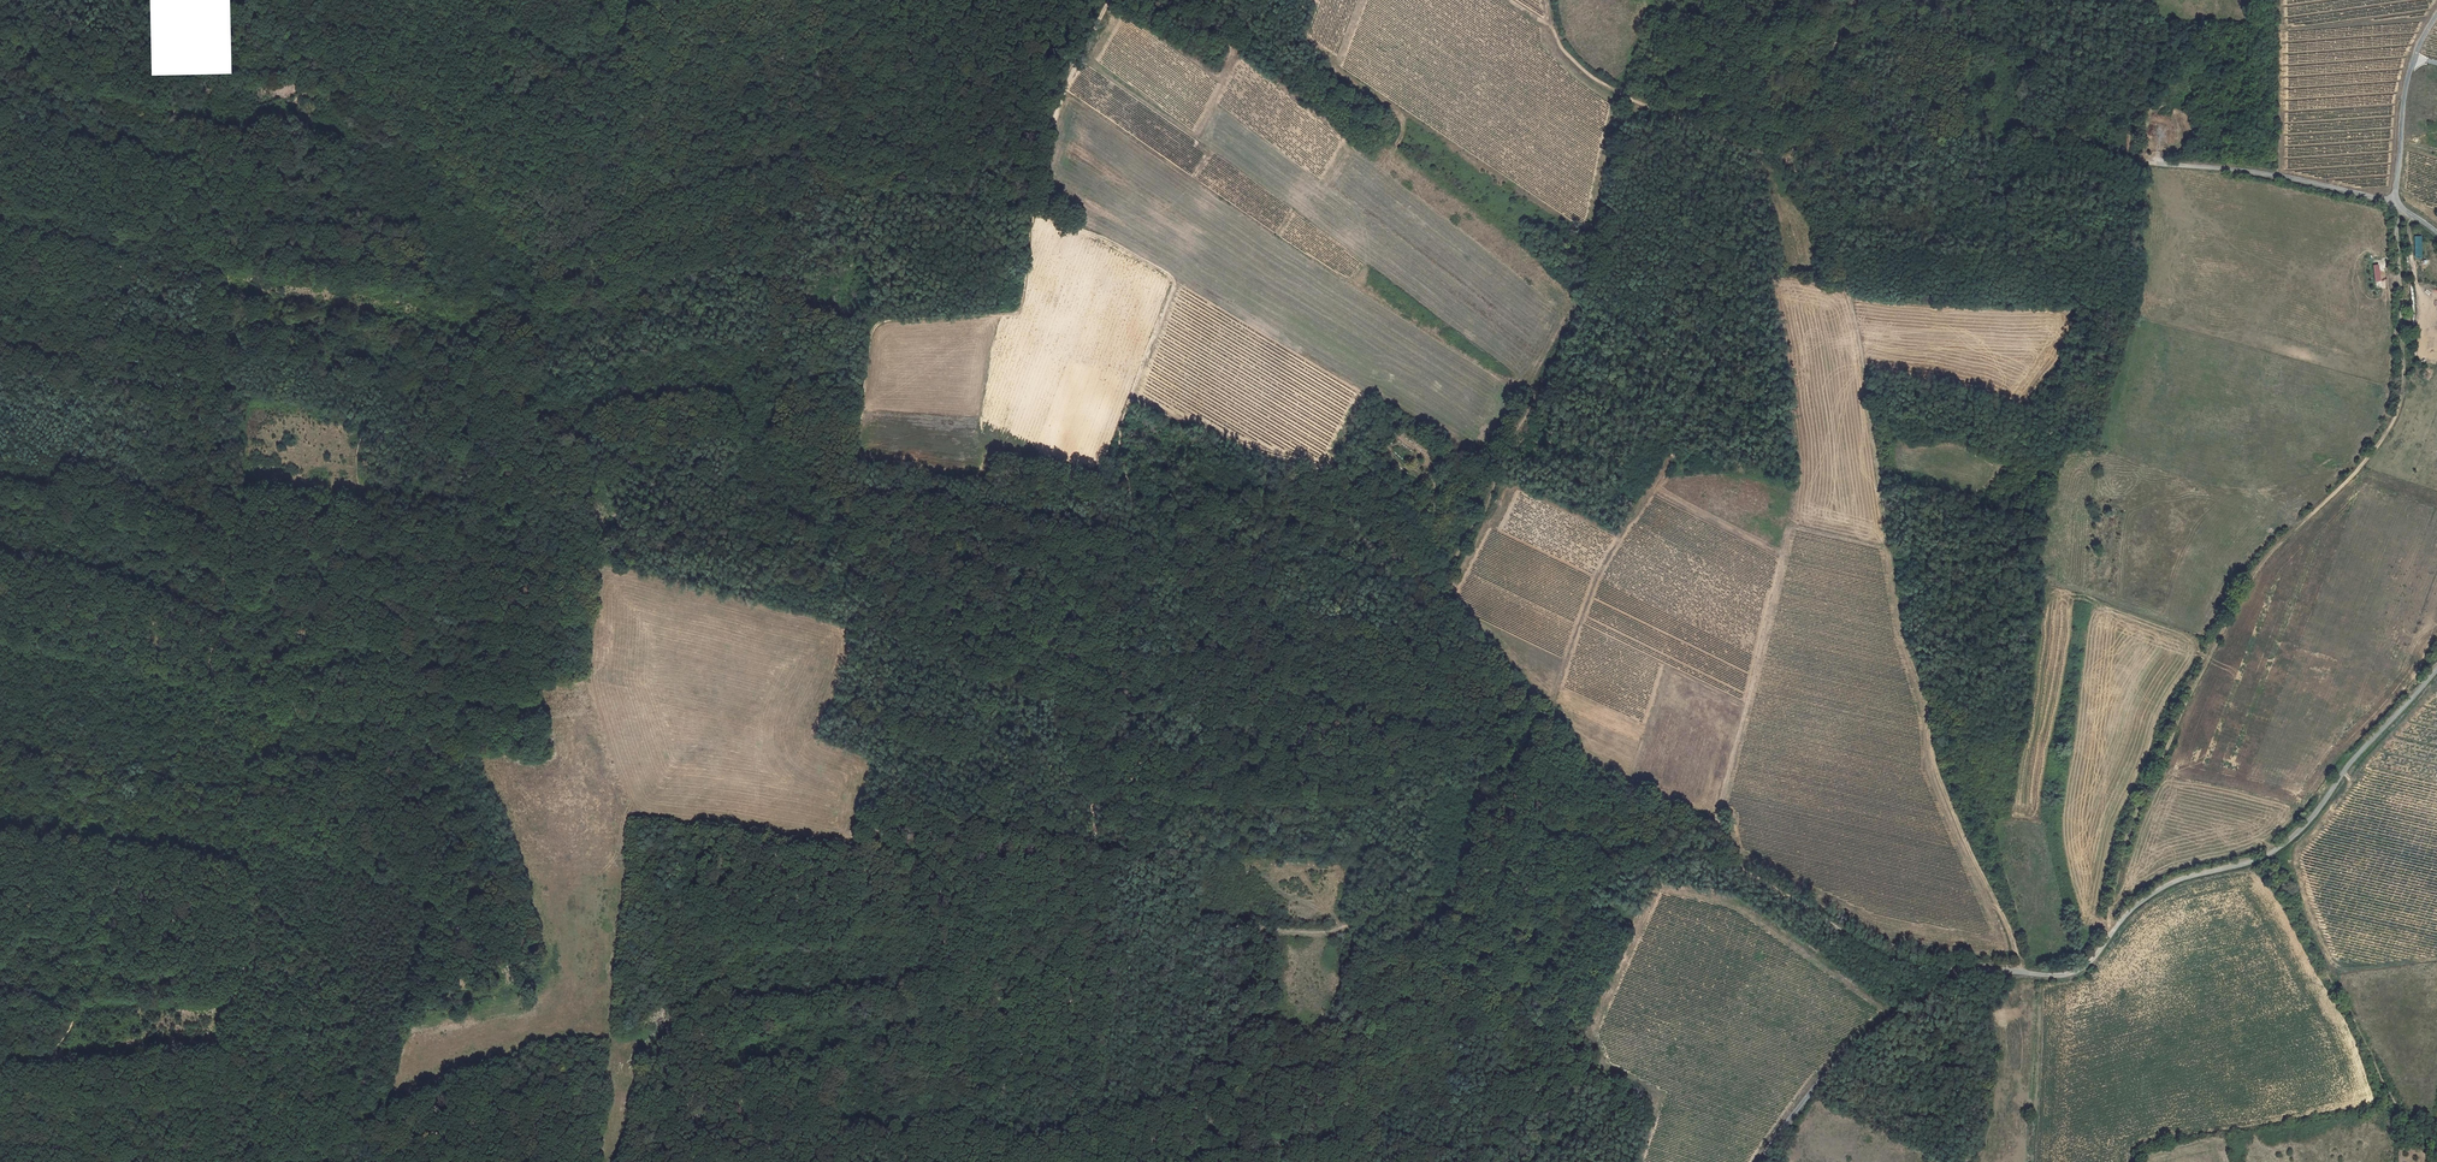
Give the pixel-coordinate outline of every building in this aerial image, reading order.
[(2421,232),(2413,232),(2414,256),(2423,255),(2421,232)] [(1631,507),(1626,505),(1622,516),(1627,518),(1631,507)] [(2097,973),(2093,966),(2087,970),(2091,977),(2097,973)]
